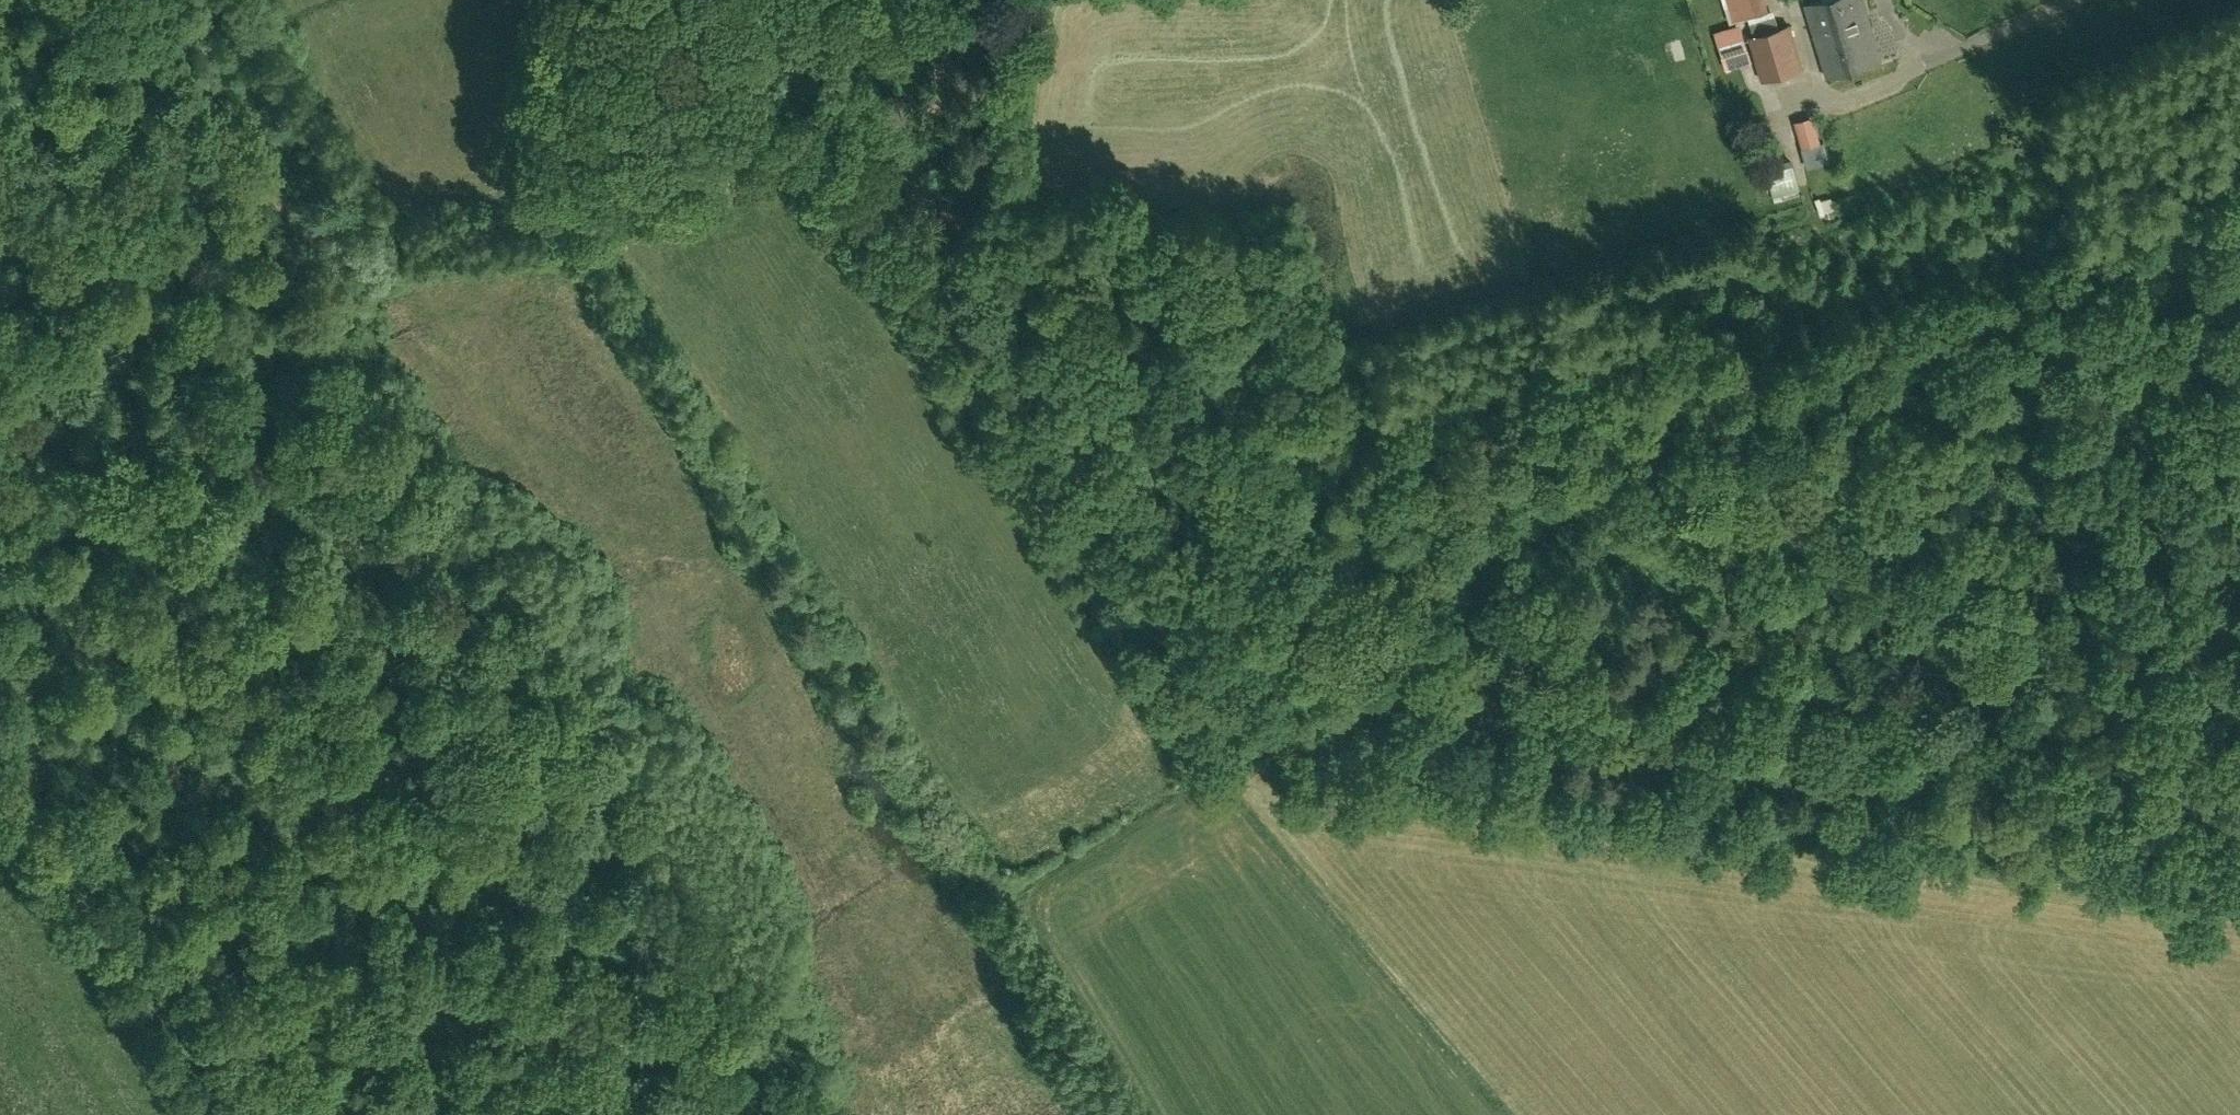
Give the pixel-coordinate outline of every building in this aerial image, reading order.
[(1763,9),(1760,0),(1717,0),(1725,22),(1763,9)] [(1880,62),(1862,0),(1820,0),(1805,4),(1826,77),(1880,62)] [(1719,70),(1746,61),(1734,22),(1707,30),(1719,70)] [(1796,46),(1789,24),(1749,37),(1755,57),(1796,46)] [(1755,57),(1763,80),(1803,68),(1796,46),(1755,57)] [(1817,129),(1798,134),(1802,147),(1821,142),(1817,129)] [(1787,162),(1762,170),(1770,196),(1796,188),(1787,162)]
